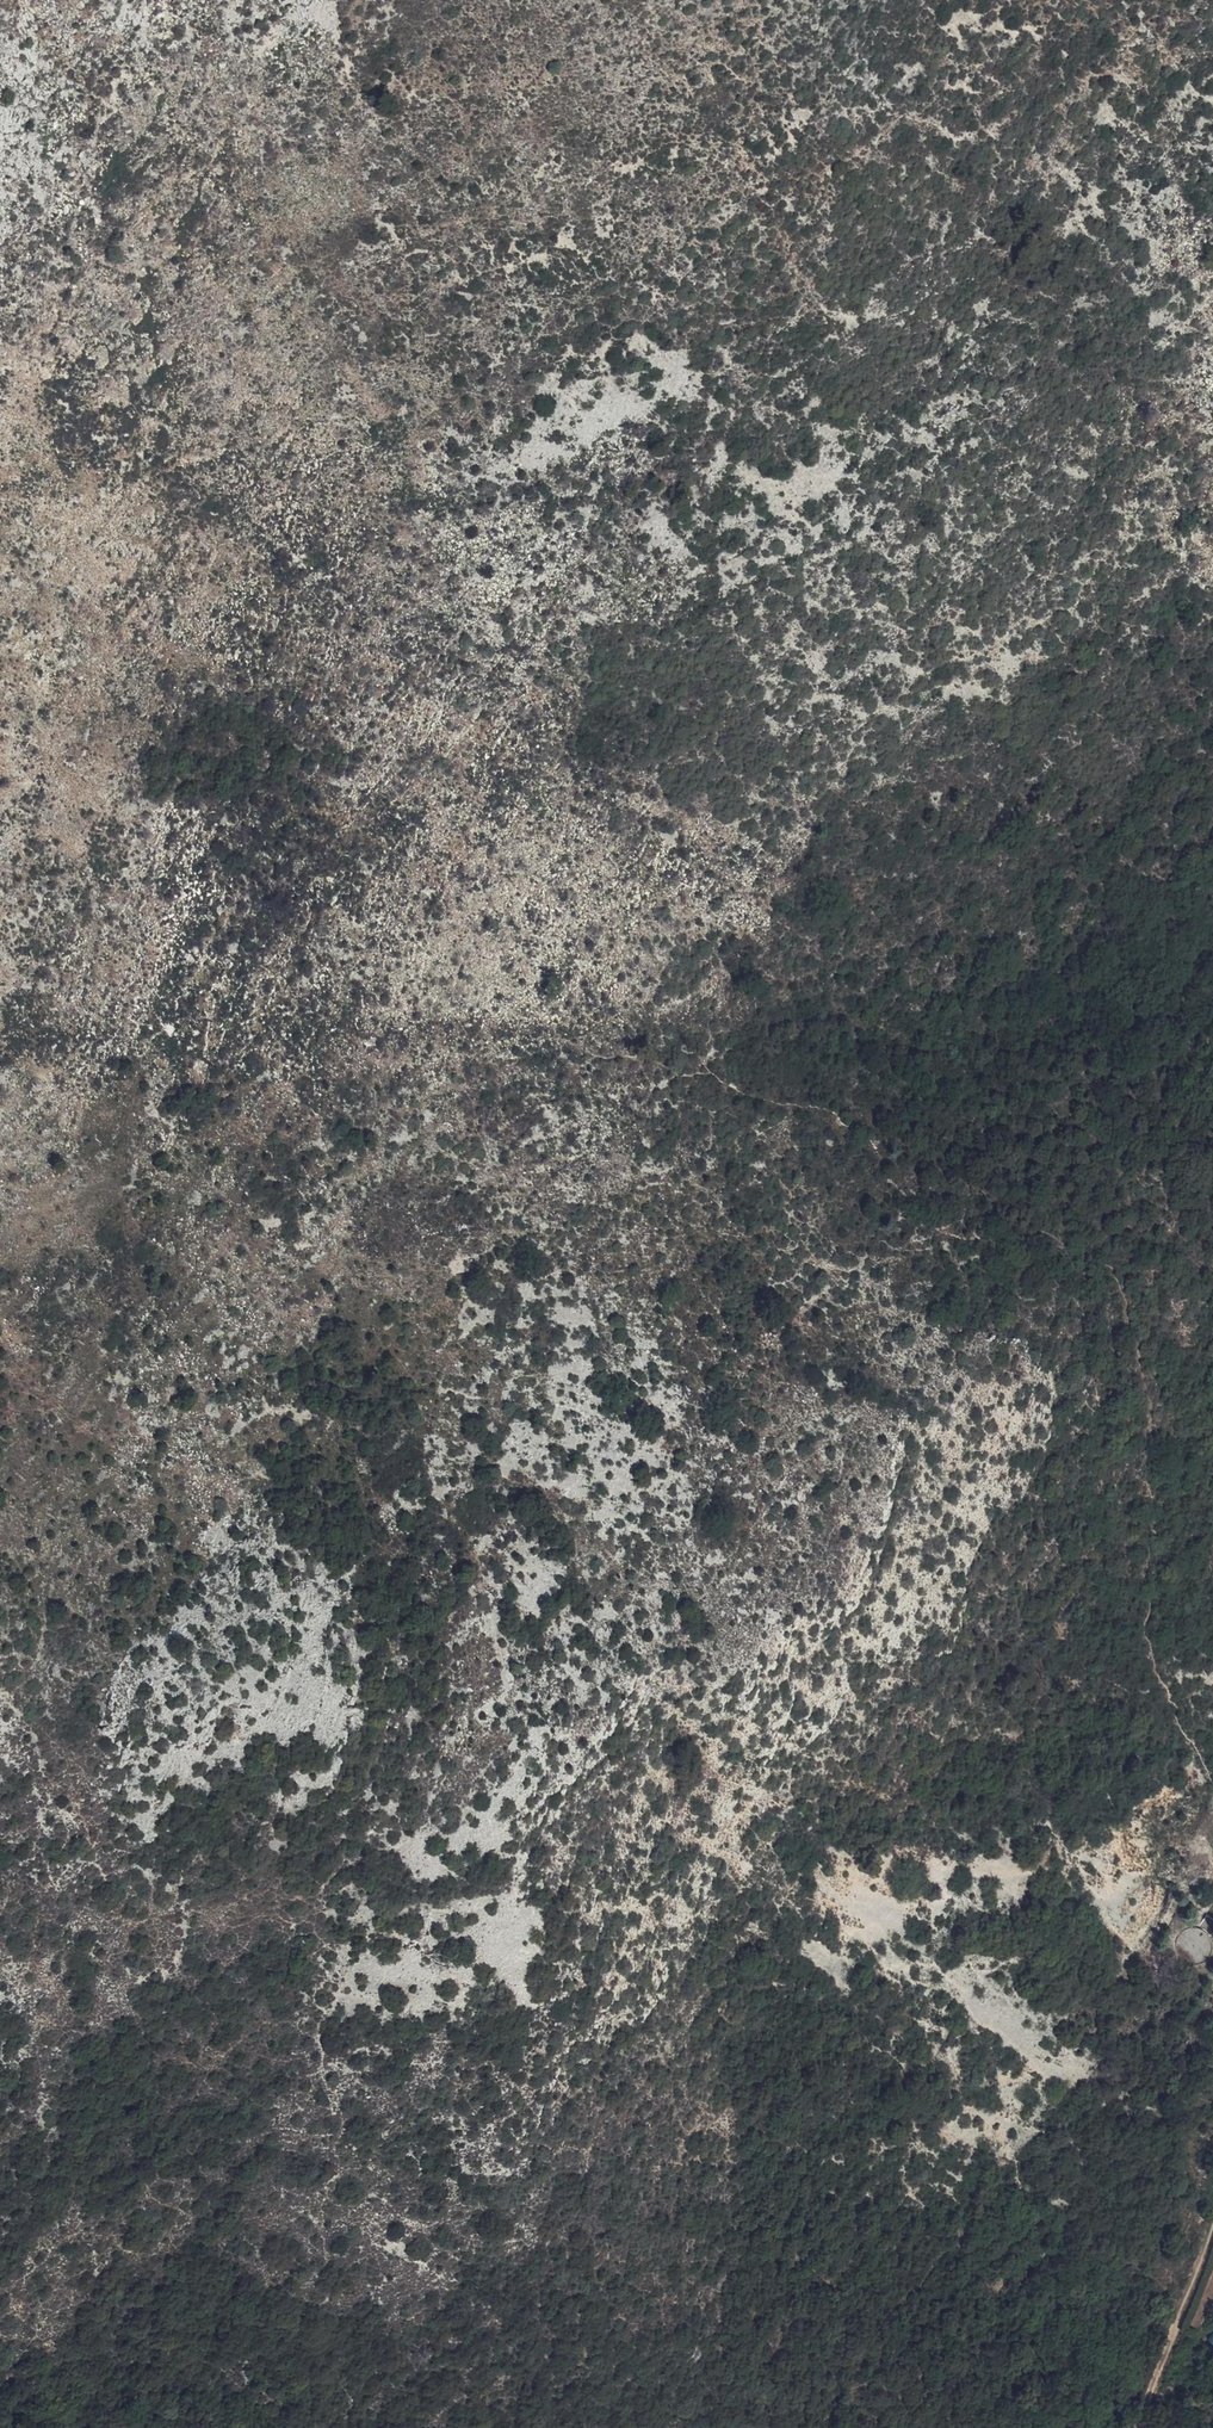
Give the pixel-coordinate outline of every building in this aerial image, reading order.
[(1212,1907),(1212,1903),(1204,1895),(1197,1902),(1198,1903),(1199,1903),(1200,1904),(1202,1905),(1203,1906),(1204,1907),(1205,1907),(1206,1908),(1207,1909),(1207,1911),(1208,1912),(1212,1907)]
